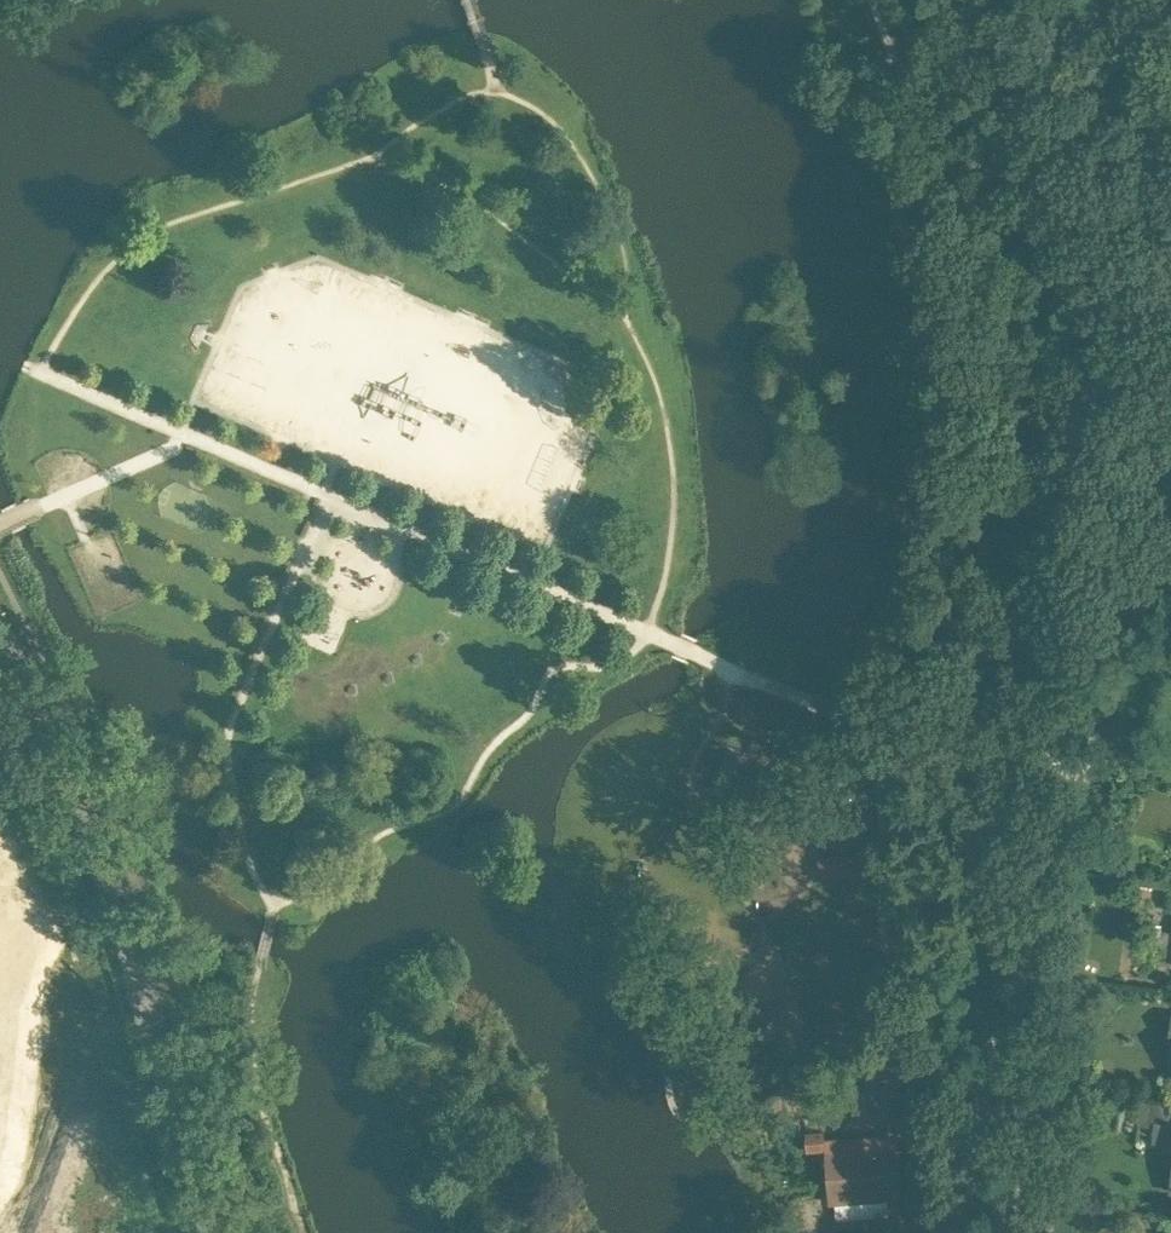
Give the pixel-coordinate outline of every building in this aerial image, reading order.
[(818,948),(813,954),(814,960),(819,964),(827,964),(831,959),(830,951),(825,947),(818,948)] [(779,1003),(733,1021),(765,1102),(811,1083),(779,1003)] [(852,1087),(851,1109),(873,1110),(874,1088),(852,1087)] [(1170,1103),(1151,1100),(1149,1113),(1169,1115),(1170,1103)] [(1170,1143),(1170,1123),(1155,1121),(1152,1140),(1170,1143)] [(808,1151),(826,1150),(825,1129),(807,1130),(808,1151)] [(886,1149),(826,1153),(829,1197),(889,1192),(886,1149)]
